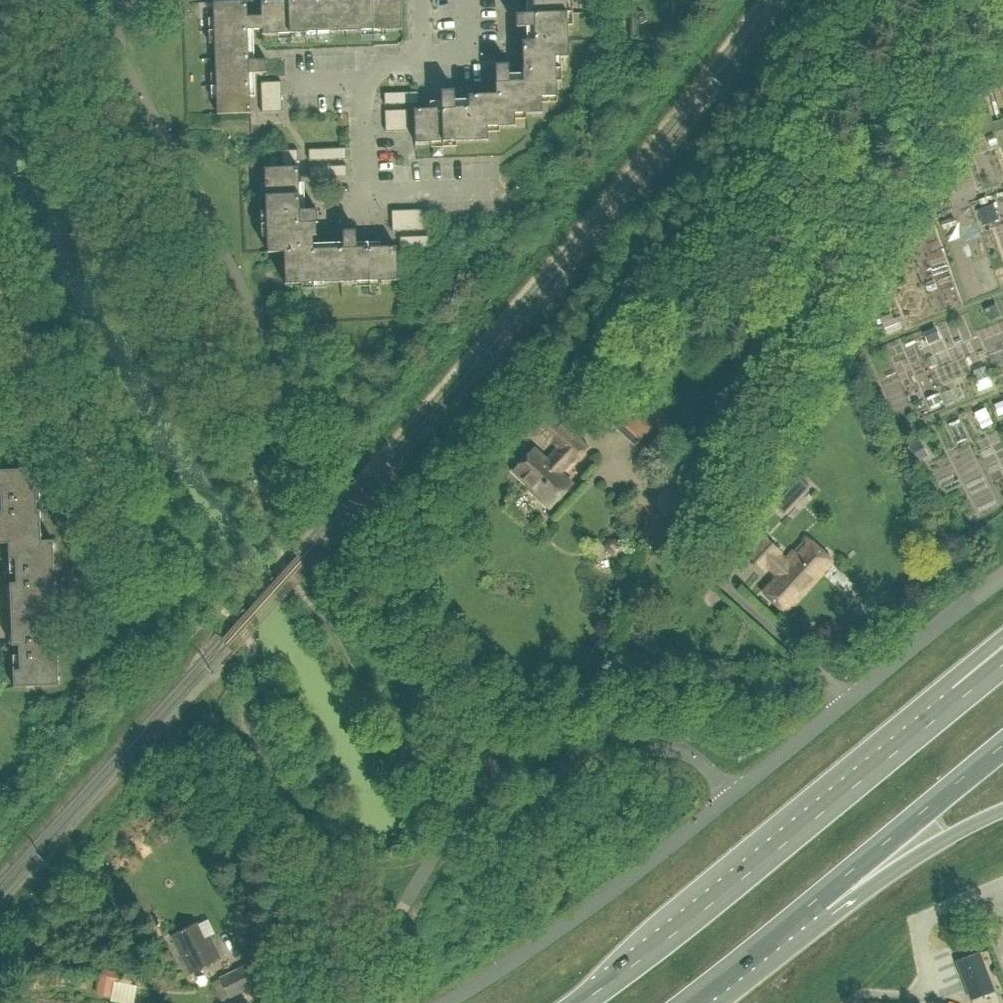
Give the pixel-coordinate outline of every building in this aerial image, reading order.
[(332,32),(331,0),(291,0),(261,1),(261,16),(262,29),(262,34),(332,32)] [(332,32),(402,29),(400,0),(331,0),(332,32)] [(568,40),(566,0),(532,0),(532,2),(534,41),(568,40)] [(248,29),(262,29),(261,16),(248,17),(247,1),(213,3),(217,115),(251,114),(249,61),(248,29)] [(516,29),(522,29),(529,28),(528,15),(516,15),(516,29)] [(513,83),(515,114),(542,113),(542,98),(557,98),(556,58),(568,58),(568,40),(534,41),(522,42),(523,70),(522,70),(523,82),(513,83)] [(255,74),(261,73),(268,73),(267,60),(254,61),(255,74)] [(496,79),(509,79),(508,66),(495,66),(496,79)] [(272,90),(282,89),(282,81),(271,82),(272,90)] [(261,90),(272,90),(271,82),(261,82),(261,90)] [(515,127),(515,114),(513,83),(495,83),(496,95),(468,96),(468,108),(414,110),(415,143),(488,141),(487,128),(515,127)] [(441,104),(454,104),(454,91),(440,92),(441,104)] [(396,105),(407,105),(406,93),(395,94),(396,105)] [(406,93),(407,105),(418,104),(418,93),(406,93)] [(384,106),(396,105),(395,94),(384,94),(384,106)] [(272,105),(273,113),(283,112),(283,104),(272,105)] [(262,113),(273,113),(272,105),(262,105),(262,113)] [(338,149),(338,160),(346,160),(346,149),(338,149)] [(293,162),(298,162),(297,150),(282,151),(282,162),(293,162)] [(309,161),(317,161),(316,150),(309,150),(309,161)] [(339,166),(339,177),(347,177),(346,166),(339,166)] [(310,178),(317,178),(317,167),(309,167),(310,178)] [(265,169),(268,253),(284,253),(284,252),(312,251),(312,250),(312,237),(316,237),(316,223),(318,223),(317,210),(300,211),(298,168),(294,168),(282,168),(265,169)] [(985,199),(972,202),(976,218),(989,215),(985,199)] [(421,220),(429,220),(429,210),(421,210),(421,220)] [(392,221),(399,221),(399,211),(391,211),(392,221)] [(421,220),(422,231),(430,230),(429,222),(429,220),(421,220)] [(392,232),(400,232),(399,221),(392,221),(392,232)] [(343,244),(356,244),(356,231),(342,231),(343,244)] [(422,237),(422,248),(430,248),(430,236),(422,237)] [(400,249),(408,249),(407,237),(399,237),(400,249)] [(396,247),(380,248),(312,250),(312,251),(284,252),(284,253),(285,285),(397,281),(396,247)] [(871,309),(877,327),(894,321),(887,303),(871,309)] [(628,400),(637,409),(646,417),(652,412),(633,394),(628,400)] [(619,428),(637,409),(628,400),(610,419),(619,428)] [(967,406),(974,423),(986,418),(979,401),(967,406)] [(561,425),(549,413),(536,426),(552,443),(557,448),(545,461),(533,449),(512,470),(531,490),(529,491),(543,504),(544,503),(547,506),(568,485),(556,472),(568,460),(571,463),(585,449),(573,437),(580,431),(567,418),(561,425)] [(542,452),(552,443),(536,426),(526,436),(542,452)] [(8,544),(42,542),(42,541),(39,469),(0,471),(0,545),(8,544)] [(791,472),(774,490),(789,503),(806,486),(791,472)] [(781,552),(762,535),(745,554),(763,571),(768,566),(781,578),(777,582),(775,581),(763,593),(784,613),(832,562),(807,538),(785,561),(778,555),(781,552)] [(8,544),(10,594),(10,604),(11,615),(56,613),(53,541),(42,541),(42,542),(8,544)] [(56,613),(11,615),(11,625),(14,687),(59,686),(56,613)] [(205,940),(197,924),(172,937),(190,973),(221,958),(211,938),(205,940)] [(994,991),(979,953),(957,962),(971,1000),(994,991)] [(231,998),(256,985),(246,966),(221,978),(231,998)] [(102,969),(97,994),(112,997),(115,984),(131,987),(134,975),(102,969)]
